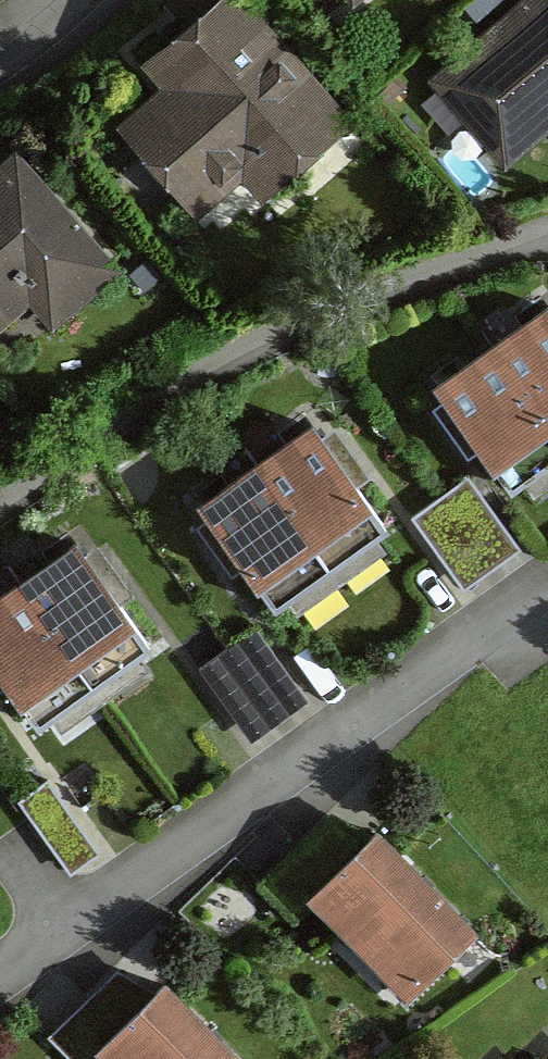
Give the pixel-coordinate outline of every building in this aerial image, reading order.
[(115,118),(192,209),(235,173),(258,199),(351,119),(249,0),(206,0),(137,59),(157,82),(115,118)] [(432,71),(506,157),(547,120),(547,0),(514,0),(432,71)] [(120,265),(12,147),(0,158),(0,327),(30,300),(53,325),(120,265)] [(442,388),(517,493),(547,471),(547,312),(442,388)] [(383,518),(307,412),(193,493),(269,599),(383,518)] [(522,556),(469,484),(416,523),(469,595),(522,556)] [(78,536),(0,593),(0,666),(42,723),(155,641),(78,536)] [(254,736),(310,694),(257,623),(201,664),(254,736)] [(98,845),(48,776),(17,798),(67,867),(98,845)] [(385,818),(363,838),(334,806),(263,871),(295,907),(313,891),(406,992),(481,923),(385,818)] [(164,977),(147,993),(118,962),(47,1030),(74,1058),(86,1058),(103,1043),(118,1058),(242,1058),(164,977)]
